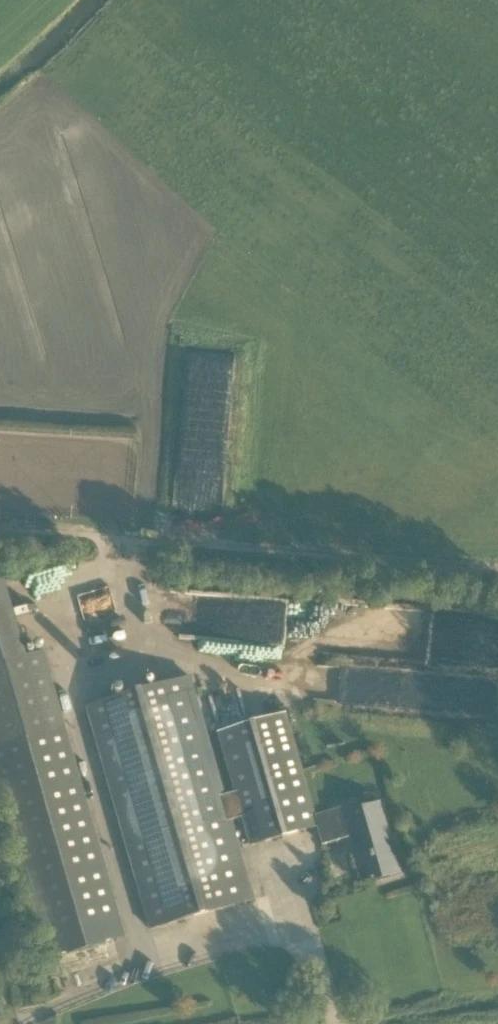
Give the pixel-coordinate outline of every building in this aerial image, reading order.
[(227,602),(227,643),(269,644),(269,603),(227,602)] [(0,665),(0,795),(47,960),(124,938),(43,652),(0,665)] [(362,878),(401,867),(393,840),(389,841),(379,807),(346,816),(344,808),(315,817),(286,715),(207,738),(190,679),(87,708),(150,930),(254,901),(231,821),(242,818),(250,847),(317,827),(322,846),(351,838),(362,878)]
